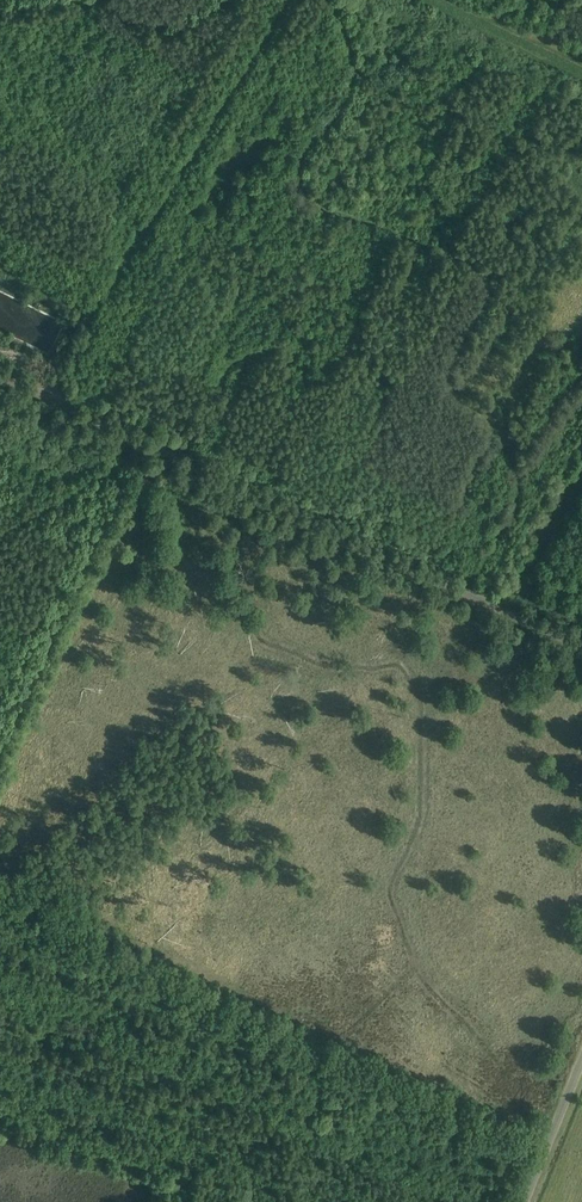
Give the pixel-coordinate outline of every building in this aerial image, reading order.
[(0,294),(0,327),(50,342),(59,312),(0,294)] [(38,376),(36,382),(47,387),(50,380),(38,376)]
